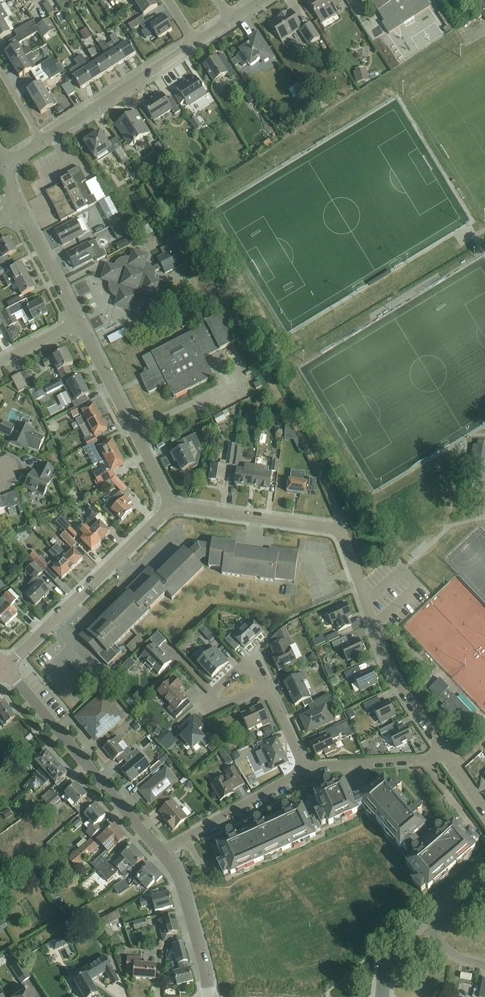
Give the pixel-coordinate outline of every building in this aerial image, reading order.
[(136,5),(144,17),(157,8),(152,0),(144,0),(136,5)] [(334,8),(342,4),(339,0),(310,0),(307,2),(317,16),(321,24),(337,14),(334,8)] [(384,22),(382,24),(389,35),(393,32),(399,28),(431,7),(426,0),(370,0),(384,22)] [(50,1),(45,4),(51,11),(55,8),(50,1)] [(477,7),(484,20),(484,2),(477,7)] [(9,19),(13,16),(9,10),(5,12),(1,6),(0,7),(0,24),(3,22),(9,19)] [(309,46),(320,38),(311,25),(303,30),(291,11),(288,13),(287,13),(278,19),(270,24),(275,31),(274,31),(276,35),(277,34),(281,41),(298,29),(309,46)] [(442,11),(439,13),(447,27),(444,29),(446,33),(453,28),(442,11)] [(140,27),(146,23),(142,18),(128,26),(132,32),(140,27)] [(146,23),(140,27),(144,33),(146,36),(154,32),(159,40),(172,32),(165,19),(157,24),(154,18),(146,23)] [(0,24),(0,40),(10,34),(7,28),(12,25),(9,19),(3,22),(0,24)] [(49,20),(37,27),(36,27),(39,32),(43,39),(55,31),(49,20)] [(36,27),(37,27),(33,22),(14,33),(17,38),(36,27)] [(36,27),(17,38),(20,44),(31,37),(31,36),(39,32),(36,27)] [(91,38),(86,30),(80,34),(85,42),(91,38)] [(248,38),(251,43),(239,50),(241,53),(236,56),(237,57),(240,63),(243,67),(248,64),(250,67),(261,60),(262,62),(273,55),(264,41),(258,32),(248,38)] [(117,50),(125,62),(136,55),(128,43),(122,47),(115,35),(109,39),(117,50)] [(125,62),(117,50),(111,54),(104,42),(103,43),(100,38),(96,41),(106,57),(114,69),(125,62)] [(19,45),(5,53),(12,66),(25,59),(32,55),(28,49),(23,52),(19,45)] [(93,49),(88,53),(92,59),(97,56),(93,49)] [(33,54),(32,55),(25,59),(12,66),(20,79),(36,69),(33,63),(37,61),(33,54)] [(224,56),(218,59),(217,58),(204,66),(214,83),(227,74),(230,79),(236,75),(228,63),(224,56)] [(82,57),(77,60),(92,83),(103,76),(95,65),(89,69),(82,57)] [(114,69),(106,57),(95,65),(103,76),(114,69)] [(237,57),(231,61),(235,66),(240,63),(237,57)] [(45,74),(56,67),(51,60),(41,66),(45,74)] [(92,83),(77,60),(74,62),(77,67),(69,71),(73,79),(81,90),(92,83)] [(60,65),(56,67),(45,74),(50,81),(60,75),(65,72),(60,65)] [(355,74),(357,84),(369,81),(366,70),(355,74)] [(188,106),(206,94),(195,77),(185,84),(185,83),(176,89),(180,94),(175,96),(181,105),(185,102),(188,106)] [(68,98),(76,93),(69,84),(62,89),(68,98)] [(47,96),(47,97),(51,95),(48,90),(45,91),(41,85),(28,92),(34,104),(47,96)] [(250,104),(255,101),(249,91),(244,94),(250,104)] [(154,100),(144,107),(154,122),(172,110),(175,115),(181,112),(172,98),(167,102),(162,93),(153,99),(154,100)] [(303,95),(296,99),(299,105),(306,101),(303,95)] [(47,96),(34,104),(41,115),(57,106),(54,101),(51,103),(47,97),(47,96)] [(201,102),(194,105),(197,111),(204,109),(201,102)] [(126,138),(124,139),(129,147),(151,133),(143,121),(138,124),(132,115),(117,125),(126,138)] [(202,129),(197,119),(190,123),(196,133),(202,129)] [(101,133),(85,143),(86,144),(96,159),(113,148),(114,148),(111,142),(108,144),(101,133)] [(137,153),(144,150),(145,153),(151,150),(148,142),(135,146),(137,153)] [(160,154),(165,150),(161,143),(155,147),(160,154)] [(116,153),(123,165),(130,160),(121,147),(115,151),(116,153)] [(61,180),(63,184),(46,192),(50,200),(52,199),(59,213),(57,214),(61,222),(98,203),(106,199),(96,177),(87,181),(80,167),(68,173),(69,176),(61,180)] [(111,227),(123,222),(119,215),(108,221),(111,227)] [(81,218),(77,220),(55,231),(63,246),(84,235),(82,231),(87,229),(81,218)] [(123,222),(111,227),(118,240),(129,235),(123,222)] [(150,225),(143,229),(148,237),(155,233),(150,225)] [(162,232),(153,236),(157,245),(166,240),(162,232)] [(4,267),(11,264),(7,257),(16,252),(10,240),(0,245),(0,251),(1,253),(0,253),(0,264),(2,268),(4,267)] [(89,244),(67,255),(69,259),(68,260),(68,262),(69,264),(71,265),(72,264),(75,269),(96,258),(96,260),(97,261),(107,257),(103,250),(101,251),(96,240),(89,244)] [(110,287),(110,290),(111,290),(113,293),(112,294),(114,296),(116,297),(118,298),(116,306),(131,311),(131,310),(136,312),(136,313),(151,318),(156,302),(155,302),(157,297),(157,298),(162,282),(154,280),(154,277),(154,275),(154,273),(162,268),(166,274),(186,263),(177,248),(172,251),(169,244),(161,248),(164,255),(157,258),(160,264),(152,269),(146,265),(149,256),(133,251),(130,259),(128,259),(125,259),(122,260),(120,261),(118,263),(116,265),(115,268),(107,265),(102,280),(110,283),(110,285),(110,287)] [(16,284),(29,278),(23,265),(9,272),(10,273),(3,277),(9,288),(16,284)] [(29,278),(16,284),(22,297),(35,290),(29,278)] [(10,310),(23,303),(20,298),(8,304),(10,310)] [(27,301),(23,303),(10,310),(2,314),(9,328),(18,324),(14,317),(24,312),(30,324),(35,321),(48,315),(44,307),(46,306),(42,299),(35,303),(36,305),(30,308),(27,301)] [(191,333),(152,353),(143,358),(149,371),(140,375),(143,382),(150,394),(168,385),(175,398),(214,378),(205,359),(236,342),(222,314),(216,317),(214,313),(206,317),(208,321),(195,328),(192,323),(201,319),(194,305),(176,314),(176,315),(183,329),(187,326),(190,331),(191,333)] [(16,326),(7,330),(12,339),(14,341),(17,339),(16,336),(19,330),(16,326)] [(111,345),(130,336),(125,326),(106,336),(111,345)] [(55,363),(59,372),(63,379),(72,375),(68,367),(74,364),(67,351),(43,363),(46,368),(55,363)] [(21,374),(28,388),(30,392),(35,389),(26,371),(21,374)] [(28,388),(21,374),(11,378),(19,393),(28,388)] [(70,390),(66,392),(72,403),(73,403),(75,409),(80,406),(89,402),(86,396),(89,395),(81,378),(77,380),(68,384),(67,385),(70,390)] [(63,386),(60,381),(45,389),(47,394),(63,386)] [(260,381),(254,384),(256,390),(262,387),(260,381)] [(44,397),(41,391),(32,396),(35,401),(44,397)] [(258,397),(260,405),(267,403),(266,395),(258,397)] [(75,409),(70,412),(73,419),(80,415),(81,417),(76,420),(81,429),(101,418),(95,406),(93,406),(83,412),(80,406),(75,409)] [(222,412),(213,417),(217,423),(225,419),(222,412)] [(107,431),(101,418),(81,429),(85,438),(84,438),(89,447),(97,443),(98,442),(95,437),(107,431)] [(0,429),(0,432),(12,438),(10,443),(26,450),(29,443),(32,444),(31,447),(39,450),(45,438),(33,433),(35,430),(19,423),(17,427),(4,421),(0,429)] [(288,439),(297,439),(297,427),(288,427),(288,439)] [(77,438),(83,435),(80,428),(74,431),(77,438)] [(181,451),(172,455),(176,463),(177,462),(182,472),(191,467),(192,469),(196,466),(202,450),(195,435),(190,438),(177,444),(181,451)] [(56,448),(53,441),(48,443),(47,446),(49,451),(56,448)] [(89,447),(84,450),(87,456),(95,452),(101,463),(106,460),(119,454),(113,441),(99,448),(97,443),(89,447)] [(212,468),(210,482),(211,482),(211,483),(216,484),(216,483),(224,484),(227,466),(233,466),(235,448),(236,445),(229,444),(228,454),(227,462),(221,461),(220,469),(212,468)] [(463,473),(469,474),(468,481),(472,481),(476,482),(484,484),(484,448),(474,446),(473,450),(472,457),(466,456),(465,465),(464,470),(463,473)] [(237,449),(235,448),(233,466),(241,468),(243,449),(237,449)] [(105,474),(96,479),(99,486),(114,478),(116,477),(113,471),(125,465),(119,454),(106,460),(101,463),(100,464),(103,469),(105,474)] [(32,471),(25,487),(32,490),(33,494),(37,493),(44,497),(52,481),(49,480),(55,469),(43,463),(39,471),(41,472),(39,475),(32,471)] [(253,488),(255,474),(256,466),(245,465),(244,472),(238,471),(236,485),(253,488)] [(289,481),(287,492),(306,495),(315,497),(317,485),(308,483),(304,483),(306,473),(292,471),(290,481),(289,481)] [(255,474),(253,488),(270,490),(272,476),(255,474)] [(122,493),(127,488),(116,477),(114,478),(111,481),(122,493)] [(126,498),(119,492),(103,508),(114,519),(117,516),(123,522),(132,512),(128,508),(133,504),(126,498)] [(7,508),(8,510),(10,514),(16,511),(15,507),(9,494),(2,497),(0,497),(0,511),(7,508)] [(92,508),(88,512),(92,517),(89,520),(93,525),(88,529),(101,543),(110,534),(106,529),(96,519),(100,516),(92,508)] [(74,540),(79,536),(71,528),(67,532),(74,540)] [(101,543),(88,529),(87,528),(82,534),(86,538),(82,541),(92,551),(101,543)] [(65,532),(61,536),(69,545),(73,548),(77,544),(73,541),(65,532)] [(210,560),(209,567),(223,569),(222,574),(275,582),(276,579),(288,580),(295,581),(298,554),(272,550),(269,549),(269,554),(236,549),(237,545),(234,545),(212,541),(212,545),(210,560)] [(210,560),(212,545),(198,544),(188,553),(198,564),(203,559),(210,560)] [(58,546),(53,550),(55,551),(60,556),(64,560),(73,570),(83,560),(74,550),(69,555),(66,551),(64,552),(58,546)] [(53,550),(49,554),(55,561),(49,566),(62,580),(73,570),(64,560),(60,556),(55,551),(53,550)] [(80,637),(94,652),(100,658),(108,666),(122,652),(115,646),(131,630),(149,613),(147,611),(149,609),(151,610),(166,595),(172,600),(204,569),(198,564),(188,553),(185,550),(158,577),(153,572),(130,594),(127,591),(118,600),(121,603),(99,624),(96,621),(93,624),(80,637)] [(36,562),(40,558),(35,553),(31,557),(36,562)] [(44,571),(49,566),(40,558),(36,562),(44,571)] [(35,563),(31,568),(26,573),(33,580),(28,584),(33,588),(32,589),(26,595),(36,606),(50,592),(42,584),(43,583),(38,578),(44,572),(35,563)] [(286,591),(286,595),(288,595),(296,596),(296,593),(297,588),(291,587),(287,587),(286,591)] [(1,609),(0,610),(0,620),(6,626),(18,615),(10,607),(19,598),(11,589),(3,597),(4,598),(0,602),(0,608),(1,609)] [(346,604),(327,613),(332,625),(335,623),(339,632),(351,626),(347,618),(352,616),(346,604)] [(241,645),(244,649),(262,632),(251,621),(245,626),(244,625),(241,625),(238,627),(238,630),(240,631),(234,637),(231,634),(225,640),(235,651),(241,645)] [(285,627),(270,641),(273,646),(271,647),(276,659),(273,660),(279,671),(297,663),(289,646),(293,645),(285,627)] [(153,668),(159,674),(171,662),(158,649),(166,641),(158,633),(149,641),(154,645),(142,657),(147,663),(145,664),(151,670),(153,668)] [(337,633),(326,638),(329,643),(340,638),(337,633)] [(211,634),(206,638),(212,644),(216,640),(211,634)] [(138,637),(127,648),(130,651),(134,655),(146,643),(142,639),(138,636),(138,637)] [(318,639),(313,642),(316,648),(321,646),(318,639)] [(343,639),(332,644),(334,649),(341,646),(348,661),(365,653),(359,639),(350,643),(346,645),(343,639)] [(215,648),(198,663),(212,678),(229,662),(215,648)] [(313,653),(308,659),(312,663),(319,659),(313,653)] [(126,664),(121,669),(126,674),(131,669),(126,664)] [(328,666),(324,668),(328,677),(333,675),(328,666)] [(353,676),(361,691),(378,683),(371,669),(358,675),(355,669),(344,674),(347,679),(353,676)] [(308,706),(313,704),(310,696),(311,695),(309,691),(308,692),(303,682),(307,681),(303,673),(284,682),(288,692),(290,697),(291,696),(295,706),(302,702),(305,708),(308,706)] [(336,677),(330,679),(333,686),(339,683),(336,677)] [(178,691),(182,687),(174,678),(159,693),(172,706),(167,710),(176,719),(182,712),(179,709),(188,700),(178,691)] [(465,733),(478,721),(454,696),(453,697),(447,691),(449,689),(440,680),(430,690),(439,699),(440,698),(446,704),(441,708),(465,733)] [(330,696),(313,704),(308,706),(311,712),(300,717),(303,724),(307,722),(311,731),(333,721),(327,708),(334,705),(330,696)] [(121,718),(103,697),(77,718),(95,740),(121,718)] [(373,707),(380,723),(396,716),(388,701),(381,704),(378,698),(364,705),(366,710),(373,707)] [(2,718),(0,719),(0,722),(4,728),(16,720),(5,702),(0,705),(0,715),(2,718)] [(250,711),(241,715),(249,731),(262,724),(263,727),(270,724),(261,705),(253,708),(254,710),(250,712),(250,711)] [(192,749),(200,742),(206,749),(215,741),(209,734),(204,739),(197,732),(203,727),(194,717),(180,730),(185,736),(182,738),(192,749)] [(136,723),(133,727),(138,732),(141,728),(136,723)] [(390,726),(379,731),(382,737),(389,734),(391,739),(395,748),(413,740),(406,726),(397,730),(394,724),(390,726)] [(160,730),(154,727),(152,734),(158,736),(160,730)] [(274,733),(272,727),(265,730),(268,736),(274,733)] [(340,737),(335,727),(319,734),(321,740),(311,745),(316,756),(324,753),(325,756),(336,751),(332,741),(340,737)] [(173,737),(167,731),(157,740),(162,746),(173,737)] [(124,761),(132,753),(118,736),(103,749),(114,761),(116,759),(120,764),(124,761)] [(264,751),(256,755),(261,767),(269,763),(272,770),(288,762),(285,757),(284,757),(283,754),(284,754),(277,739),(261,746),(264,751)] [(214,745),(209,750),(213,754),(218,749),(214,745)] [(219,752),(222,758),(227,755),(224,749),(219,752)] [(137,750),(132,753),(124,761),(127,765),(121,770),(131,783),(151,767),(137,750)] [(41,768),(33,775),(38,781),(39,780),(47,774),(58,764),(47,752),(43,756),(41,754),(34,760),(41,768)] [(150,770),(153,773),(171,758),(166,752),(157,759),(159,762),(150,770)] [(238,753),(233,756),(236,761),(241,758),(238,753)] [(47,774),(39,780),(42,784),(44,786),(51,779),(59,787),(65,781),(63,778),(67,774),(58,764),(47,774)] [(211,785),(220,801),(234,794),(232,791),(243,785),(234,768),(226,773),(228,776),(211,785)] [(166,769),(140,791),(151,803),(177,782),(166,769)] [(409,859),(437,836),(431,829),(419,816),(422,814),(422,811),(420,809),(417,809),(415,811),(399,792),(401,790),(402,788),(400,785),(397,785),(395,787),(384,775),(348,792),(358,812),(366,809),(406,855),(409,859)] [(42,784),(39,780),(38,781),(31,788),(34,791),(42,784)] [(358,812),(348,792),(343,780),(332,785),(331,782),(328,781),(325,782),(324,785),(326,788),(308,796),(310,800),(290,809),(288,806),(286,805),(283,807),(282,810),(283,812),(262,822),(260,819),(258,818),(255,820),(254,822),(255,825),(234,835),(233,832),(230,831),(227,832),(226,835),(228,838),(210,846),(225,878),(322,834),(320,830),(358,812)] [(187,782),(185,789),(192,791),(194,784),(187,782)] [(89,805),(84,799),(87,796),(77,785),(66,795),(71,800),(69,802),(74,808),(79,814),(89,805)] [(46,804),(56,795),(51,790),(41,798),(46,804)] [(56,795),(46,804),(41,808),(46,813),(60,800),(56,795)] [(173,801),(160,812),(169,822),(167,823),(173,830),(175,829),(188,819),(181,811),(173,801)] [(99,824),(106,817),(96,806),(85,816),(94,826),(86,833),(92,839),(103,828),(99,824)] [(10,810),(4,814),(6,819),(12,815),(10,810)] [(437,836),(409,859),(400,867),(423,895),(481,845),(457,818),(442,831),(440,829),(437,828),(435,830),(434,833),(437,836)] [(83,825),(79,820),(73,825),(77,830),(83,825)] [(102,856),(104,858),(109,853),(115,848),(126,838),(115,826),(104,836),(105,836),(99,842),(107,851),(102,856)] [(76,867),(98,848),(91,840),(69,859),(76,867)] [(85,840),(77,846),(80,850),(88,843),(85,840)] [(112,867),(108,862),(98,871),(108,882),(120,871),(126,878),(136,868),(136,867),(145,859),(134,847),(112,867)] [(104,858),(102,856),(92,865),(98,871),(108,862),(104,858)] [(157,883),(162,878),(151,866),(134,883),(138,887),(142,883),(148,889),(156,882),(157,883)] [(77,882),(69,886),(70,890),(79,885),(77,882)] [(130,890),(124,882),(113,889),(119,897),(130,890)] [(146,899),(140,901),(142,908),(154,905),(156,912),(173,907),(169,893),(159,896),(158,890),(145,897),(146,899)] [(114,914),(101,920),(104,927),(117,921),(114,914)] [(168,942),(174,940),(172,935),(180,933),(176,917),(160,921),(162,931),(160,931),(163,942),(168,942)] [(147,927),(145,919),(133,923),(135,931),(147,927)] [(99,922),(94,925),(97,931),(103,927),(99,922)] [(51,943),(55,951),(70,945),(66,936),(51,943)] [(181,938),(174,940),(168,942),(167,946),(173,944),(178,962),(172,964),(178,986),(193,982),(183,944),(181,938)] [(91,981),(106,973),(114,986),(120,982),(112,969),(113,969),(106,957),(84,970),(78,973),(80,976),(73,980),(83,996),(95,996),(99,995),(91,981)] [(157,967),(140,965),(141,959),(128,958),(127,973),(135,974),(135,979),(156,980),(157,967)] [(11,969),(21,984),(32,978),(22,962),(11,969)] [(11,996),(31,996),(25,988),(11,996)]
